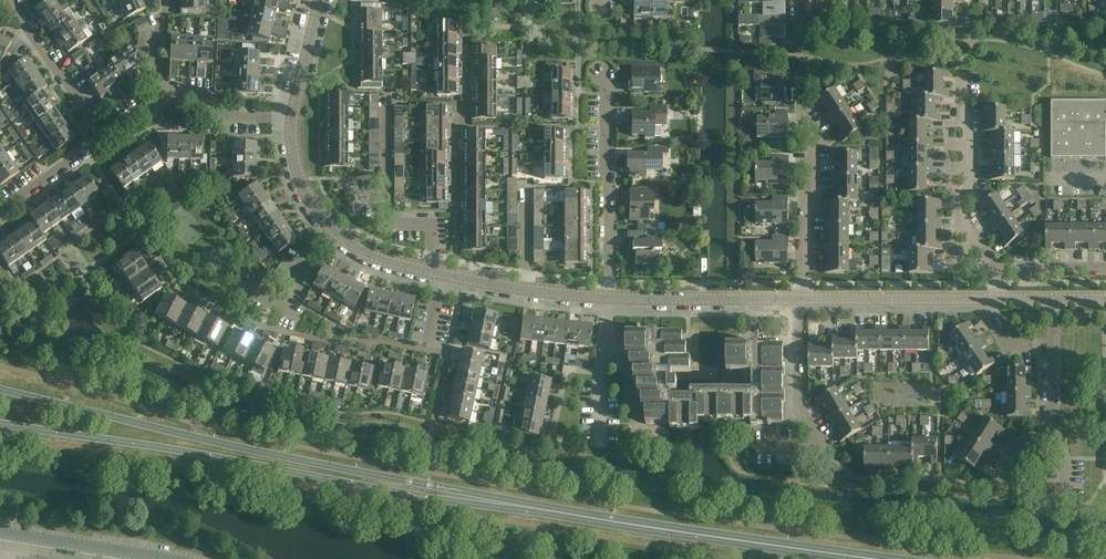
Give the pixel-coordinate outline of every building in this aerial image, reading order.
[(34,11),(38,17),(35,19),(39,24),(48,18),(46,15),(52,11),(55,15),(61,10),(60,9),(66,5),(63,1),(57,5),(54,0),(49,0),(47,1),(47,0),(38,0),(33,3),(37,9),(34,11)] [(121,7),(127,18),(142,11),(145,10),(142,3),(141,1),(143,0),(136,0),(121,7)] [(187,0),(181,0),(181,10),(204,12),(205,1),(187,0)] [(271,0),(253,0),(251,9),(275,15),(277,9),(291,12),(293,5),(271,0)] [(633,17),(664,17),(664,0),(633,0),(633,17)] [(739,4),(762,4),(762,16),(762,17),(780,17),(785,17),(785,0),(739,0),(739,4)] [(954,11),(954,4),(965,4),(965,0),(934,0),(934,11),(954,11)] [(381,4),(357,4),(357,19),(362,19),(362,23),(381,23),(381,4)] [(70,17),(67,19),(63,13),(69,9),(66,5),(60,9),(61,10),(55,15),(52,11),(46,15),(48,18),(39,24),(42,29),(45,27),(50,34),(53,32),(52,31),(68,20),(68,19),(71,17),(70,17)] [(248,22),(287,31),(289,23),(274,20),(275,15),(251,9),(248,22)] [(934,25),(965,25),(965,19),(954,19),(954,11),(934,11),(934,25)] [(68,20),(52,31),(53,32),(57,37),(54,39),(57,44),(67,37),(64,34),(70,30),(73,34),(80,30),(79,29),(84,25),(82,21),(77,13),(71,17),(71,18),(68,20)] [(445,16),(445,23),(437,22),(437,35),(456,35),(456,31),(461,31),(461,16),(445,16)] [(762,16),(739,16),(739,26),(762,26),(762,38),(759,38),(759,40),(759,46),(776,45),(776,39),(785,39),(785,26),(780,26),(780,17),(762,17),(762,16)] [(805,16),(805,24),(817,25),(817,16),(805,16)] [(145,17),(133,22),(136,28),(147,23),(145,17)] [(269,41),(271,35),(285,38),(287,31),(248,22),(245,35),(269,41)] [(138,35),(152,32),(147,23),(136,28),(138,33),(138,35)] [(381,23),(362,23),(362,28),(357,28),(357,34),(381,34),(381,23)] [(87,40),(81,32),(87,29),(84,25),(79,29),(80,30),(73,34),(70,30),(64,34),(67,37),(57,44),(60,49),(64,46),(68,53),(87,40)] [(152,32),(138,35),(138,40),(151,42),(152,33),(152,32)] [(381,34),(357,34),(357,43),(362,43),(362,47),(381,47),(381,34)] [(437,47),(461,47),(461,40),(456,40),(456,35),(437,35),(437,47)] [(14,56),(14,55),(7,52),(11,42),(1,37),(0,39),(0,62),(6,65),(14,56)] [(177,77),(178,62),(184,62),(185,38),(171,37),(169,77),(177,77)] [(185,38),(184,62),(189,63),(188,78),(196,78),(198,39),(185,38)] [(198,39),(196,78),(204,79),(205,63),(211,64),(212,39),(198,39)] [(151,42),(138,40),(137,45),(149,53),(151,42)] [(128,43),(119,44),(114,48),(118,53),(119,53),(124,59),(120,62),(124,68),(127,66),(133,75),(138,72),(136,69),(142,64),(139,59),(149,53),(137,45),(132,49),(128,43)] [(254,45),(242,45),(241,53),(254,53),(254,45)] [(381,47),(362,47),(362,52),(357,52),(357,59),(381,59),(381,47)] [(437,59),(456,59),(456,55),(460,55),(461,47),(437,47),(437,59)] [(472,47),(472,55),(474,55),(474,59),(476,59),(496,59),(496,47),(472,47)] [(120,80),(121,79),(126,75),(128,79),(133,75),(127,66),(124,68),(120,62),(124,59),(119,53),(118,53),(114,48),(110,51),(114,56),(106,62),(109,65),(110,64),(120,80)] [(86,54),(82,49),(71,57),(74,62),(86,54)] [(233,66),(273,68),(274,61),(258,60),(259,54),(234,53),(233,66)] [(14,82),(34,68),(27,58),(20,63),(14,56),(6,65),(10,70),(7,72),(14,82)] [(381,59),(357,59),(357,67),(362,67),(362,71),(381,71),(381,59)] [(436,71),(461,71),(461,64),(456,63),(456,59),(437,59),(436,71)] [(474,64),(472,64),(472,71),(496,71),(496,59),(476,59),(474,59),(474,64)] [(106,62),(108,65),(102,69),(98,64),(95,67),(98,72),(100,71),(105,77),(101,80),(105,86),(107,84),(114,93),(119,90),(116,87),(123,82),(121,79),(120,80),(110,64),(109,65),(106,62)] [(569,64),(545,64),(545,71),(551,71),(551,83),(570,83),(573,83),(573,79),(575,79),(575,71),(569,71),(569,64)] [(273,68),(233,66),(233,79),(257,81),(258,75),(273,76),(273,68)] [(105,77),(100,71),(98,72),(95,67),(91,69),(94,75),(87,80),(100,98),(107,94),(109,97),(114,93),(107,84),(105,86),(101,80),(105,77)] [(21,91),(41,77),(34,68),(14,82),(21,91)] [(628,91),(644,91),(644,93),(655,93),(655,84),(658,84),(658,68),(631,68),(631,80),(628,80),(628,91)] [(359,76),(357,76),(357,83),(357,89),(381,89),(381,83),(381,71),(362,71),(359,71),(359,76)] [(436,83),(456,83),(456,79),(461,79),(461,71),(436,71),(436,83)] [(496,71),(472,71),(472,79),(474,79),(474,83),(476,83),(496,83),(496,71)] [(924,72),(924,73),(924,85),(943,85),(943,78),(949,78),(949,72),(924,72)] [(779,73),(754,73),(754,82),(761,82),(761,103),(784,103),(784,79),(779,79),(779,73)] [(41,77),(21,91),(28,101),(41,91),(47,87),(41,77)] [(272,95),(272,87),(257,86),(257,81),(233,79),(232,94),(272,95)] [(855,89),(863,84),(860,81),(853,86),(855,89)] [(436,96),(461,96),(461,87),(456,87),(456,83),(436,83),(436,96)] [(474,88),(472,88),(472,95),(496,95),(496,83),(476,83),(474,83),(474,88)] [(551,95),(575,95),(575,87),(570,87),(570,83),(551,83),(551,95)] [(863,84),(855,89),(858,93),(865,88),(863,84)] [(943,85),(924,85),(924,96),(924,97),(941,97),(949,97),(949,91),(943,91),(943,85)] [(826,109),(842,98),(835,88),(815,102),(818,107),(823,104),(826,109)] [(48,101),(41,91),(28,101),(23,105),(29,114),(48,101)] [(347,95),(324,95),(324,103),(328,103),(328,107),(347,107),(347,95)] [(496,95),(472,95),(472,102),(474,102),(474,107),(476,107),(495,107),(496,95)] [(551,107),(570,107),(570,102),(575,102),(575,95),(551,95),(551,107)] [(916,109),(935,109),(935,102),(941,102),(941,97),(924,97),(924,96),(916,96),(916,109)] [(842,98),(826,109),(830,115),(825,118),(828,122),(849,108),(842,98)] [(869,109),(877,104),(874,100),(867,105),(869,109)] [(36,123),(55,110),(48,101),(29,114),(36,123)] [(1051,101),(1051,158),(1105,158),(1105,140),(1105,101),(1051,101)] [(872,113),(879,107),(877,104),(869,109),(872,113)] [(6,107),(2,110),(7,116),(11,113),(6,107)] [(347,107),(328,107),(328,112),(324,112),(324,119),(347,119),(347,107)] [(450,107),(426,107),(426,119),(445,119),(448,119),(448,115),(450,115),(450,107)] [(474,111),(472,111),(472,119),(495,119),(495,107),(476,107),(474,107),(474,111)] [(551,119),(575,119),(575,111),(570,111),(570,107),(551,107),(551,119)] [(654,126),(666,126),(666,107),(650,107),(650,114),(632,114),(632,134),(645,134),(645,137),(654,137),(654,126)] [(849,108),(828,122),(831,127),(836,123),(840,129),(856,118),(849,108)] [(982,108),(982,114),(988,114),(988,120),(1006,120),(1006,108),(982,108)] [(11,121),(15,119),(20,115),(16,109),(11,113),(7,116),(11,121)] [(935,109),(916,109),(916,120),(916,121),(933,121),(941,121),(941,115),(935,115),(935,109)] [(43,133),(61,120),(55,110),(36,123),(43,133)] [(789,112),(775,112),(775,119),(759,119),(759,138),(786,138),(786,120),(789,120),(789,112)] [(856,118),(840,129),(844,134),(839,138),(842,143),(863,129),(856,118)] [(328,131),(347,131),(347,119),(324,119),(324,127),(328,127),(328,131)] [(445,119),(426,119),(426,131),(449,130),(449,124),(448,124),(448,119),(445,119)] [(49,142),(68,129),(61,120),(43,133),(49,142)] [(908,133),(927,133),(927,126),(933,126),(933,121),(916,121),(916,120),(908,120),(908,133)] [(1006,120),(988,120),(988,127),(982,127),(982,133),(990,133),(990,132),(1006,132),(1006,131),(1006,120)] [(20,135),(24,132),(20,126),(16,129),(20,135)] [(11,127),(7,130),(11,136),(15,133),(11,127)] [(49,142),(56,152),(75,139),(68,129),(49,142)] [(449,130),(426,131),(426,143),(445,143),(448,143),(448,139),(449,139),(449,130)] [(347,131),(328,131),(328,136),(324,136),(324,143),(347,143),(347,131)] [(484,131),(460,131),(461,139),(463,139),(463,143),(465,143),(484,143),(484,131)] [(544,143),(563,143),(563,139),(567,139),(567,131),(544,131),(544,143)] [(996,144),(1015,144),(1015,131),(1006,131),(1006,132),(990,132),(990,133),(990,137),(996,137),(996,144)] [(15,133),(11,136),(15,142),(19,139),(15,133)] [(908,145),(933,145),(933,139),(927,139),(927,133),(908,133),(908,145)] [(179,160),(179,137),(167,137),(166,160),(179,160)] [(190,161),(191,137),(179,137),(179,160),(190,161)] [(200,164),(207,164),(207,155),(202,155),(202,138),(191,137),(190,161),(200,161),(200,164)] [(138,150),(152,169),(161,162),(148,143),(138,150)] [(232,155),(256,155),(256,143),(232,143),(232,155)] [(328,155),(347,155),(347,143),(324,143),(324,151),(328,151),(328,155)] [(445,143),(426,143),(426,154),(450,154),(450,148),(448,148),(448,143),(445,143)] [(463,148),(461,148),(461,155),(484,155),(484,143),(465,143),(463,143),(463,148)] [(544,155),(567,155),(567,148),(563,148),(563,143),(544,143),(544,155)] [(1015,144),(996,144),(996,151),(990,151),(990,156),(1015,156),(1015,144)] [(33,153),(37,151),(33,145),(29,148),(33,153)] [(908,157),(927,157),(927,150),(933,150),(933,145),(908,145),(908,157)] [(24,146),(20,149),(24,155),(28,152),(24,146)] [(661,155),(667,155),(667,148),(646,148),(646,154),(627,154),(627,169),(629,169),(629,178),(645,178),(645,171),(661,171),(661,155)] [(152,169),(138,150),(129,157),(142,176),(152,169)] [(37,151),(33,153),(37,159),(41,156),(37,151)] [(28,152),(24,155),(28,161),(32,158),(28,152)] [(833,153),(833,159),(839,159),(839,165),(858,165),(858,153),(833,153)] [(12,163),(6,154),(0,158),(0,172),(12,163)] [(450,154),(426,154),(426,167),(445,167),(448,167),(448,162),(449,162),(450,154)] [(256,155),(232,155),(232,167),(255,167),(256,155)] [(324,167),(347,167),(347,155),(328,155),(328,159),(324,159),(324,167)] [(484,155),(461,155),(461,162),(463,162),(463,167),(465,167),(484,167),(484,155)] [(544,167),(563,167),(563,162),(567,162),(567,155),(544,155),(544,167)] [(1015,156),(990,156),(990,161),(996,161),(996,168),(1015,168),(1015,156)] [(142,176),(129,157),(120,163),(133,182),(142,176)] [(773,163),(755,163),(755,182),(767,182),(767,185),(788,185),(788,157),(773,157),(773,163)] [(908,169),(933,169),(933,163),(927,163),(927,157),(908,157),(908,169)] [(19,173),(12,163),(0,172),(0,186),(19,173)] [(109,170),(123,189),(133,182),(120,163),(109,170)] [(858,165),(839,165),(839,172),(833,172),(833,177),(858,177),(858,165)] [(239,179),(255,179),(255,167),(232,167),(232,178),(235,178),(239,179)] [(445,167),(426,167),(426,179),(449,178),(449,171),(448,171),(448,167),(445,167)] [(463,171),(461,171),(461,179),(484,179),(484,167),(465,167),(463,167),(463,171)] [(544,179),(567,179),(567,171),(563,171),(563,167),(544,167),(544,179)] [(1015,181),(1015,180),(1015,168),(996,168),(996,174),(990,174),(990,181),(1015,181)] [(908,181),(927,181),(927,174),(933,174),(933,169),(908,169),(908,181)] [(77,183),(90,202),(100,195),(86,176),(77,183)] [(858,177),(833,177),(833,183),(839,183),(839,189),(858,189),(858,177)] [(449,178),(426,179),(426,190),(445,190),(448,190),(448,186),(449,186),(449,178)] [(484,179),(461,179),(461,186),(463,186),(463,191),(465,191),(484,191),(484,179)] [(163,185),(160,181),(154,185),(157,189),(163,185)] [(908,193),(932,193),(932,187),(927,187),(927,181),(908,181),(908,193)] [(90,202),(77,183),(67,189),(80,208),(90,202)] [(244,206),(263,193),(256,183),(237,196),(244,206)] [(1018,194),(1026,189),(1023,186),(1016,191),(1018,194)] [(80,208),(67,189),(58,196),(71,215),(80,208)] [(653,212),(653,189),(629,189),(629,221),(649,221),(649,212),(653,212)] [(858,189),(839,189),(839,196),(833,196),(833,201),(849,201),(849,202),(858,202),(858,189)] [(1022,200),(1017,203),(1020,207),(1029,202),(1033,199),(1028,193),(1026,189),(1018,194),(1022,200)] [(445,190),(426,190),(426,203),(439,203),(447,203),(449,203),(449,195),(448,195),(448,190),(445,190)] [(463,195),(461,195),(461,202),(484,203),(484,191),(465,191),(463,191),(463,195)] [(564,203),(584,203),(584,199),(588,199),(588,191),(564,191),(564,203)] [(251,216),(270,202),(263,193),(244,206),(251,216)] [(135,198),(138,202),(144,198),(141,194),(135,198)] [(997,194),(977,207),(980,212),(985,209),(989,215),(1004,204),(997,194)] [(48,202),(62,222),(71,215),(58,196),(48,202)] [(788,196),(773,196),(773,202),(756,203),(756,225),(788,225),(788,196)] [(830,213),(849,213),(849,202),(849,201),(833,201),(825,201),(825,207),(830,207),(830,213)] [(917,201),(917,202),(917,213),(936,213),(936,207),(941,207),(941,201),(917,201)] [(1101,202),(1094,202),(1094,211),(1101,211),(1101,210),(1105,210),(1105,201),(1101,201),(1101,202)] [(62,222),(48,202),(39,209),(52,228),(62,222)] [(257,225),(276,212),(270,202),(251,216),(257,225)] [(484,203),(461,202),(461,205),(461,210),(463,210),(463,215),(465,215),(484,215),(484,203)] [(584,203),(564,203),(564,215),(588,215),(588,208),(584,208),(584,203)] [(1004,204),(989,215),(992,220),(988,223),(991,228),(1011,214),(1004,204)] [(700,205),(692,205),(692,217),(701,216),(700,205)] [(1032,214),(1039,209),(1037,205),(1029,210),(1032,214)] [(52,228),(39,209),(29,216),(32,221),(42,235),(43,235),(52,228)] [(98,213),(101,218),(107,214),(104,209),(98,213)] [(228,217),(232,214),(228,209),(224,212),(228,217)] [(1034,218),(1042,213),(1039,209),(1032,214),(1034,218)] [(264,234),(283,221),(276,212),(257,225),(264,234)] [(101,218),(98,213),(92,217),(95,222),(101,218)] [(849,213),(830,213),(830,220),(825,220),(825,225),(849,225),(849,213)] [(936,213),(917,213),(917,225),(941,225),(941,220),(936,220),(936,213)] [(232,214),(228,217),(232,223),(237,221),(232,214)] [(1011,214),(991,228),(994,232),(998,229),(1002,234),(1018,224),(1011,214)] [(463,219),(461,219),(461,227),(484,227),(484,215),(465,215),(463,215),(463,219)] [(588,215),(564,215),(564,227),(584,227),(584,223),(588,223),(588,215)] [(23,228),(36,248),(46,240),(43,235),(42,235),(32,221),(23,228)] [(270,244),(290,231),(283,221),(264,234),(270,244)] [(1004,248),(1025,234),(1018,224),(1002,234),(1006,240),(1001,243),(1004,248)] [(849,225),(825,225),(825,231),(830,230),(831,237),(849,237),(849,225)] [(941,225),(917,225),(917,237),(936,237),(936,230),(941,230),(941,225)] [(1045,225),(1045,229),(1045,250),(1051,250),(1051,244),(1058,244),(1058,225),(1045,225)] [(1058,225),(1058,244),(1065,244),(1065,250),(1070,250),(1070,225),(1058,225)] [(1070,225),(1070,250),(1075,250),(1075,244),(1082,244),(1082,225),(1070,225)] [(1082,225),(1082,244),(1089,244),(1088,250),(1094,250),(1094,225),(1082,225)] [(1094,225),(1094,250),(1099,250),(1099,244),(1105,244),(1105,225),(1094,225)] [(79,227),(73,231),(76,235),(82,231),(80,227),(79,227)] [(484,227),(461,227),(461,234),(463,234),(463,238),(465,238),(484,238),(484,227)] [(584,227),(564,227),(564,239),(588,239),(588,232),(584,232),(584,227)] [(36,248),(23,228),(13,235),(27,254),(36,248)] [(241,236),(245,233),(242,228),(237,231),(241,236)] [(290,231),(270,244),(278,254),(297,240),(290,231)] [(661,251),(661,238),(661,232),(650,232),(638,232),(638,241),(632,241),(632,251),(634,251),(635,264),(658,264),(658,251),(661,251)] [(245,233),(241,236),(246,242),(250,239),(245,233)] [(27,254),(13,235),(4,242),(17,261),(27,254)] [(60,240),(63,244),(69,240),(66,236),(60,240)] [(756,243),(756,261),(764,261),(764,264),(788,264),(788,236),(773,236),(773,243),(756,243)] [(849,237),(831,237),(831,244),(825,244),(825,249),(850,249),(849,237)] [(917,237),(917,248),(917,249),(933,249),(933,250),(941,250),(941,244),(936,244),(936,237),(917,237)] [(463,243),(461,243),(461,251),(474,251),(474,256),(481,256),(481,251),(484,251),(484,238),(465,238),(463,238),(463,243)] [(588,239),(564,239),(564,251),(584,251),(584,246),(588,246),(588,239)] [(63,244),(60,240),(55,244),(57,248),(63,244)] [(0,244),(0,256),(8,267),(12,273),(21,266),(17,261),(4,242),(0,244)] [(517,245),(507,245),(507,251),(508,251),(508,258),(515,258),(515,251),(516,251),(517,251),(517,250),(517,245)] [(908,261),(927,261),(927,254),(933,254),(933,250),(933,249),(917,249),(917,248),(908,248),(908,261)] [(850,249),(825,249),(825,254),(830,254),(831,261),(850,261),(850,249)] [(134,250),(115,263),(122,273),(141,260),(134,250)] [(584,251),(564,251),(564,263),(588,263),(588,255),(584,255),(584,251)] [(151,252),(148,255),(152,261),(156,258),(151,252)] [(259,252),(255,255),(259,261),(263,258),(259,252)] [(45,259),(47,263),(53,259),(51,255),(45,259)] [(141,260),(122,273),(129,283),(148,270),(141,260)] [(825,274),(850,273),(850,261),(831,261),(831,267),(825,267),(825,274)] [(908,261),(908,274),(933,274),(933,267),(927,267),(927,261),(908,261)] [(161,265),(157,268),(161,274),(165,271),(161,265)] [(323,266),(312,286),(322,292),(333,271),(323,266)] [(26,273),(28,277),(35,272),(32,268),(26,273)] [(749,269),(744,269),(744,277),(753,277),(753,272),(749,269)] [(148,270),(129,283),(135,292),(154,279),(148,270)] [(165,271),(161,274),(165,280),(169,277),(165,271)] [(332,297),(343,277),(333,271),(322,292),(332,297)] [(342,303),(353,282),(343,277),(332,297),(342,303)] [(154,279),(135,292),(142,302),(161,289),(154,279)] [(353,282),(342,303),(353,309),(364,288),(353,282)] [(376,315),(381,292),(369,289),(364,312),(376,315)] [(387,317),(392,294),(381,292),(376,315),(387,317)] [(165,320),(176,300),(165,294),(154,314),(165,320)] [(398,319),(403,297),(392,294),(387,317),(398,319)] [(410,322),(415,299),(403,297),(398,319),(410,322)] [(175,325),(186,305),(176,300),(165,320),(175,325)] [(186,305),(175,325),(186,331),(196,310),(186,305)] [(196,336),(207,316),(196,310),(186,331),(196,336)] [(497,315),(474,310),(472,321),(494,326),(497,315)] [(204,346),(206,341),(217,321),(207,316),(196,336),(194,340),(204,346)] [(531,342),(534,319),(522,317),(519,341),(531,342)] [(534,319),(531,342),(543,343),(545,320),(534,319)] [(545,320),(543,343),(554,345),(557,321),(545,320)] [(206,341),(217,347),(227,326),(217,321),(206,341)] [(494,326),(472,321),(469,333),(492,338),(494,326)] [(557,321),(554,345),(566,346),(568,323),(557,321)] [(956,346),(971,335),(968,330),(973,327),(969,322),(948,336),(956,346)] [(568,323),(566,346),(578,347),(580,324),(568,323)] [(580,324),(578,347),(589,349),(592,325),(580,324)] [(868,351),(868,332),(862,332),(862,327),(856,327),(856,335),(856,351),(857,351),(868,351)] [(880,351),(880,327),(875,327),(875,332),(868,332),(868,351),(880,351)] [(892,351),(892,332),(886,332),(886,327),(880,327),(880,351),(892,351)] [(904,351),(904,327),(899,327),(899,332),(892,332),(892,351),(904,351)] [(916,351),(916,332),(910,332),(910,327),(904,327),(904,351),(916,351)] [(929,351),(929,327),(923,327),(923,332),(916,332),(916,351),(929,351)] [(638,330),(626,330),(626,331),(626,358),(630,358),(630,371),(634,371),(634,384),(638,384),(638,398),(642,398),(642,411),(646,411),(646,424),(671,424),(671,429),(678,429),(691,429),(695,429),(698,429),(698,420),(725,420),(743,420),(751,420),(751,424),(751,426),(758,426),(758,424),(768,424),(768,426),(771,426),(771,424),(783,424),(783,343),(758,343),(758,342),(751,342),(751,343),(743,343),(741,343),(736,343),(727,343),(727,371),(751,371),(751,389),(725,389),(698,389),(691,389),(691,397),(671,397),(671,391),(677,391),(677,380),(672,379),(672,371),(686,371),(690,371),(690,364),(686,364),(686,358),(686,357),(686,350),(682,350),(682,335),(682,330),(661,330),(659,330),(658,330),(658,329),(651,329),(651,330),(645,330),(644,330),(643,330),(642,330),(641,330),(641,329),(638,329),(638,330)] [(233,356),(244,335),(233,330),(223,350),(233,356)] [(264,331),(262,335),(268,339),(271,334),(264,331)] [(467,345),(489,350),(492,338),(469,333),(467,345)] [(244,361),(254,340),(244,335),(233,356),(244,361)] [(844,360),(844,341),(838,341),(838,335),(832,335),(832,344),(833,360),(844,360)] [(844,341),(844,360),(857,360),(857,351),(856,351),(856,335),(851,335),(851,341),(844,341)] [(971,335),(956,346),(962,356),(983,342),(980,338),(975,341),(971,335)] [(254,340),(244,361),(254,366),(264,346),(254,340)] [(983,342),(962,356),(969,366),(985,355),(981,350),(986,346),(983,342)] [(808,344),(808,368),(821,368),(821,348),(813,348),(813,344),(808,344)] [(821,348),(821,368),(833,368),(833,360),(832,344),(827,344),(827,348),(821,348)] [(254,366),(251,371),(262,377),(265,371),(268,365),(275,351),(265,346),(264,346),(254,366)] [(290,374),(295,351),(282,349),(277,371),(290,374)] [(459,361),(481,366),(484,354),(461,349),(459,361)] [(301,376),(306,354),(295,351),(290,374),(301,376)] [(312,379),(317,356),(306,354),(301,376),(312,379)] [(976,376),(997,363),(993,358),(989,361),(985,355),(969,366),(976,376)] [(324,381),(328,359),(317,356),(312,379),(324,381)] [(335,383),(340,361),(328,359),(324,381),(335,383)] [(346,386),(351,363),(340,361),(335,383),(346,386)] [(481,366),(459,361),(456,372),(479,377),(481,366)] [(498,362),(496,369),(498,370),(503,371),(503,370),(505,364),(498,362)] [(357,388),(362,366),(351,363),(346,386),(357,388)] [(388,389),(393,367),(381,364),(376,387),(388,389)] [(362,366),(357,388),(369,391),(374,368),(362,366)] [(506,371),(505,378),(510,379),(511,372),(514,373),(515,368),(508,366),(507,371),(506,371)] [(400,392),(405,369),(393,367),(388,389),(400,392)] [(1032,368),(1006,368),(1006,381),(1025,381),(1025,374),(1032,374),(1032,368)] [(411,394),(416,372),(405,369),(400,392),(411,394)] [(416,372),(411,394),(423,397),(424,389),(430,390),(433,378),(427,376),(427,374),(416,372)] [(479,377),(456,372),(454,383),(476,388),(479,377)] [(531,372),(530,376),(528,375),(526,387),(548,392),(551,380),(548,380),(548,375),(531,372)] [(1025,381),(1006,381),(1007,393),(1031,393),(1031,387),(1025,387),(1025,381)] [(266,385),(259,382),(256,388),(264,391),(266,385)] [(476,388),(454,383),(451,395),(474,400),(476,388)] [(853,392),(861,387),(859,383),(851,388),(853,392)] [(501,394),(507,395),(508,395),(510,388),(503,387),(501,394)] [(548,392),(526,387),(523,399),(546,404),(548,392)] [(861,387),(853,392),(856,396),(863,391),(861,387)] [(836,388),(820,398),(815,401),(818,406),(823,403),(826,408),(843,399),(836,388)] [(1007,393),(1001,393),(1001,405),(1007,405),(1025,405),(1025,398),(1031,398),(1031,393),(1007,393)] [(474,400),(451,395),(449,406),(471,411),(474,400)] [(521,410),(539,414),(544,415),(546,404),(523,399),(521,410)] [(843,399),(826,408),(830,414),(825,417),(828,422),(849,409),(843,399)] [(866,413),(874,408),(871,404),(864,409),(866,413)] [(1025,405),(1007,405),(1007,417),(1031,417),(1031,411),(1025,411),(1025,405)] [(471,411),(449,406),(446,418),(469,423),(471,411)] [(868,416),(876,412),(874,408),(866,413),(868,416)] [(849,409),(828,422),(831,426),(835,423),(839,429),(855,419),(849,409)] [(544,415),(539,414),(521,410),(518,421),(541,426),(544,415)] [(959,416),(967,421),(969,417),(962,412),(959,416)] [(957,420),(965,425),(967,421),(959,416),(957,420)] [(984,417),(977,428),(993,438),(997,432),(1002,435),(1005,430),(984,417)] [(840,443),(862,430),(855,419),(839,429),(842,434),(837,438),(840,443)] [(515,420),(512,432),(539,438),(541,426),(518,421),(515,420)] [(971,438),(992,451),(994,446),(990,443),(993,438),(977,428),(971,438)] [(964,448),(980,458),(984,452),(989,455),(992,451),(971,438),(964,448)] [(925,457),(925,439),(912,439),(912,447),(913,447),(912,463),(913,463),(918,463),(918,457),(925,457)] [(925,439),(925,457),(931,457),(931,463),(937,463),(937,439),(925,439)] [(864,447),(864,455),(864,471),(870,471),(870,466),(876,466),(877,447),(864,447)] [(877,447),(876,466),(883,466),(883,471),(888,471),(889,447),(877,447)] [(889,447),(888,471),(894,471),(894,466),(900,466),(901,447),(889,447)] [(901,447),(900,466),(907,466),(907,471),(913,472),(913,463),(912,463),(913,447),(912,447),(901,447)] [(958,458),(964,462),(978,472),(982,466),(977,463),(980,458),(964,448),(958,458)]
